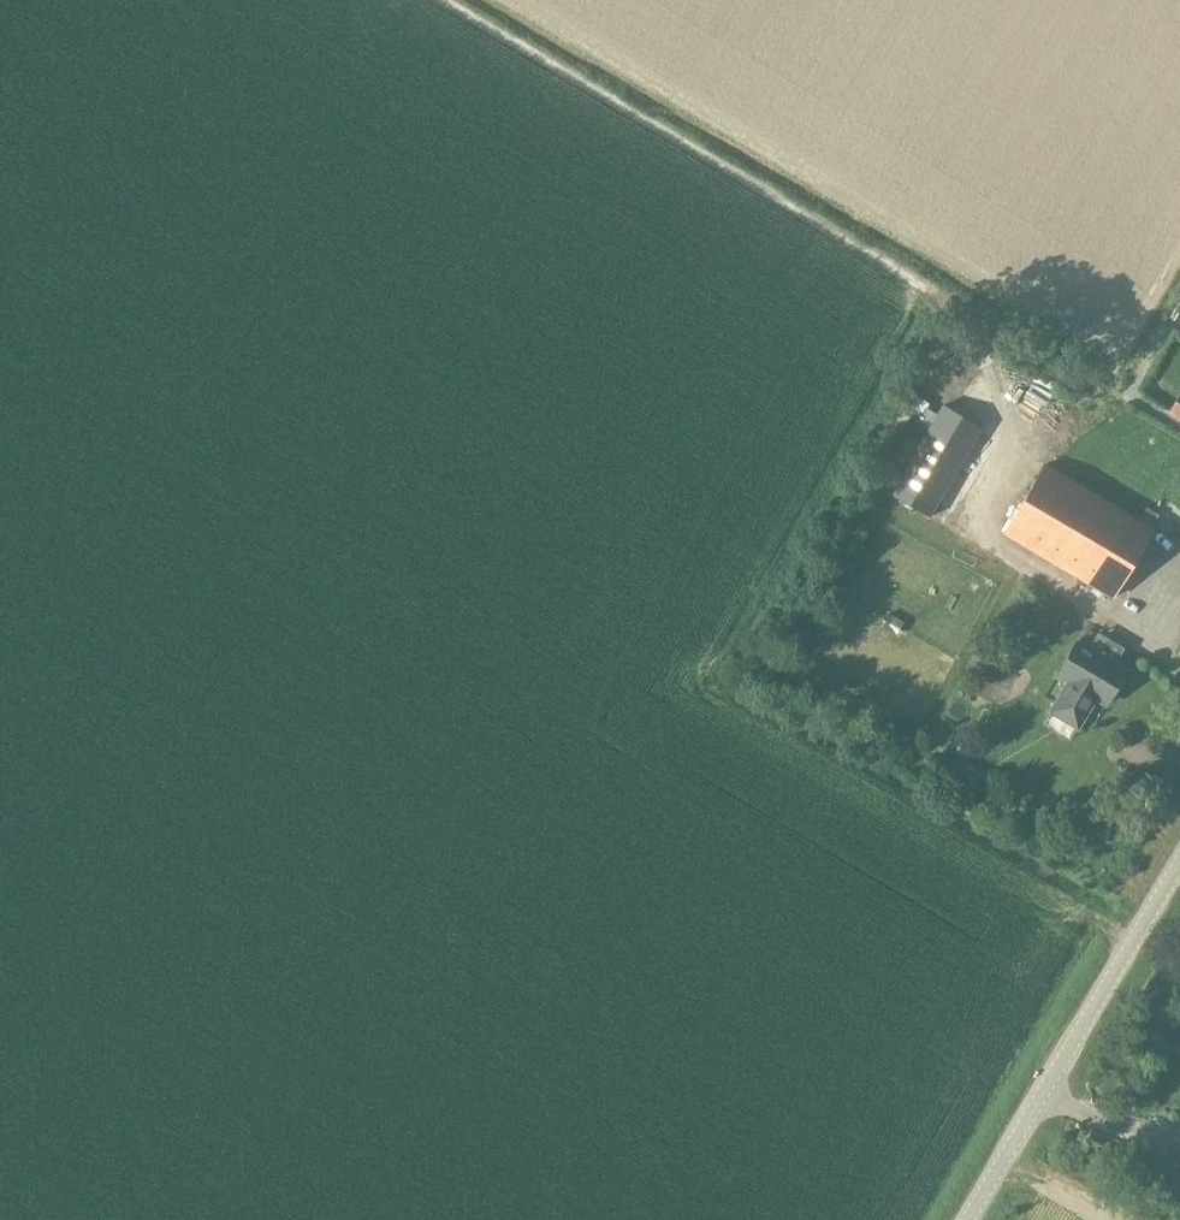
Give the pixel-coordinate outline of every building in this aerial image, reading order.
[(1167,412),(1179,419),(1179,391),(1167,412)] [(940,403),(888,492),(928,515),(980,427),(940,403)] [(1146,507),(1138,520),(1042,463),(1001,531),(1111,595),(1158,514),(1146,507)] [(1126,670),(1077,641),(1057,675),(1068,681),(1050,711),(1077,727),(1094,697),(1105,704),(1126,670)]
